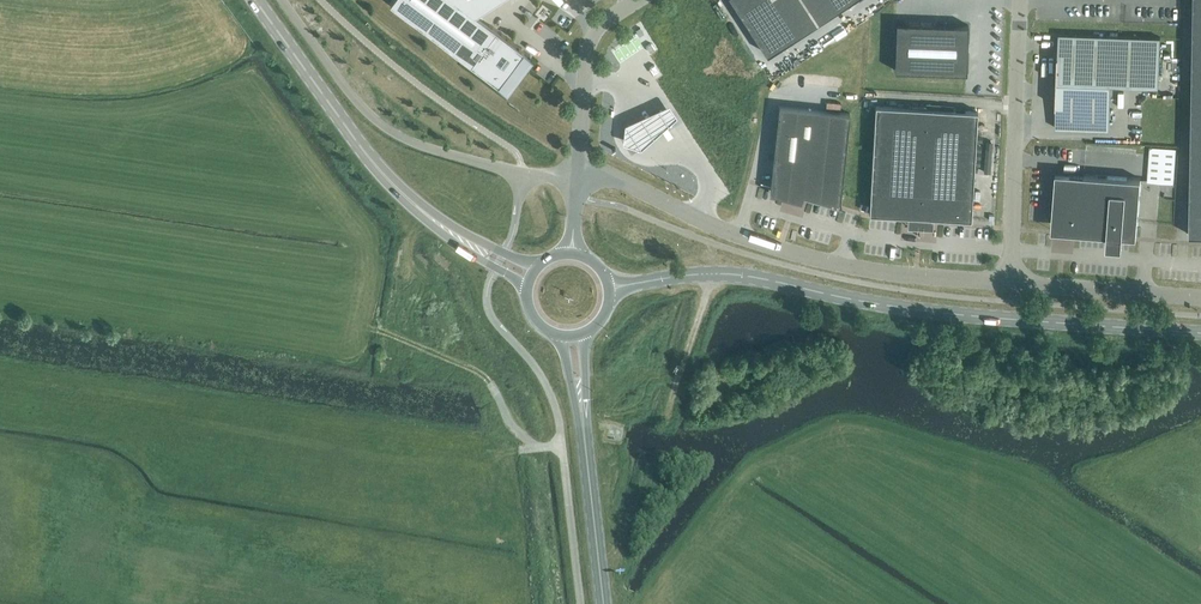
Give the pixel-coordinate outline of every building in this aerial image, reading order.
[(389,3),(504,89),(530,55),(476,14),(497,0),(391,0),(389,3)] [(767,54),(850,0),(732,0),(767,54)] [(1189,235),(1200,236),(1200,0),(1193,0),(1189,235)] [(666,29),(671,27),(664,14),(659,16),(666,29)] [(896,23),(895,71),(966,73),(968,25),(896,23)] [(1159,85),(1160,38),(1058,34),(1055,128),(1109,130),(1111,83),(1159,85)] [(646,47),(649,53),(655,50),(651,44),(646,47)] [(761,182),(761,183),(771,187),(771,193),(800,202),(802,197),(802,195),(824,201),(824,202),(841,207),(841,206),(840,206),(850,114),(779,106),(771,185),(761,182)] [(971,220),(977,112),(875,106),(869,214),(907,217),(907,226),(933,228),(933,218),(971,220)] [(669,120),(662,109),(638,120),(619,129),(614,149),(635,155),(652,137),(669,120)] [(1175,183),(1176,147),(1149,146),(1148,182),(1175,183)] [(1056,202),(1058,203),(1058,206),(1058,209),(1058,210),(1057,213),(1057,217),(1059,217),(1059,220),(1059,221),(1059,224),(1059,225),(1062,225),(1063,225),(1066,225),(1066,227),(1069,228),(1070,228),(1073,228),(1076,228),(1077,228),(1080,228),(1080,230),(1080,231),(1083,231),(1087,231),(1090,231),(1094,232),(1094,229),(1097,230),(1098,230),(1101,230),(1104,230),(1108,230),(1107,233),(1107,234),(1107,235),(1106,247),(1122,249),(1122,247),(1121,247),(1122,236),(1136,238),(1141,179),(1084,175),(1083,178),(1080,177),(1077,177),(1076,177),(1073,177),(1070,177),(1069,179),(1067,179),(1066,178),(1064,178),(1063,178),(1060,178),(1060,181),(1060,182),(1060,185),(1059,188),(1057,188),(1057,191),(1057,192),(1057,195),(1056,198),(1056,199),(1056,202)]
